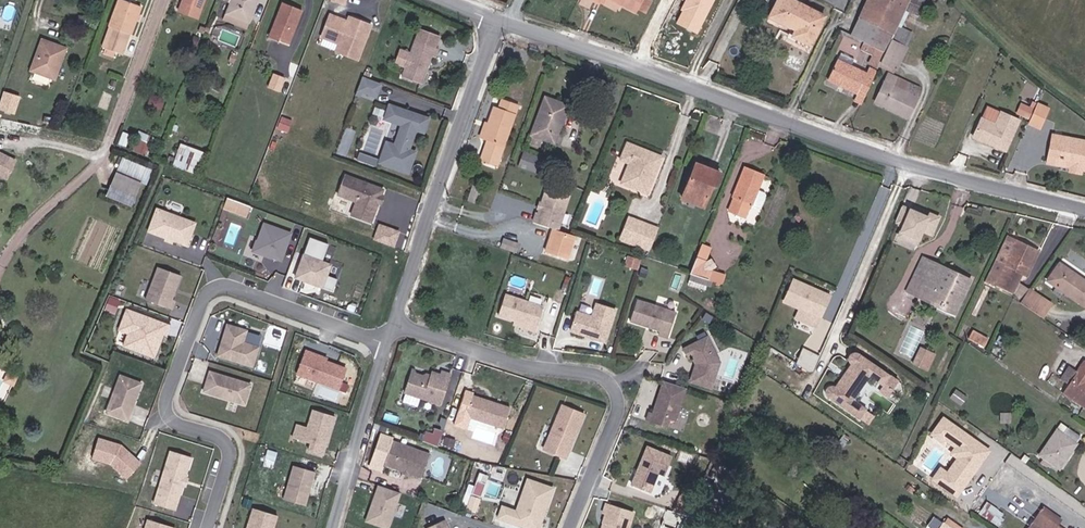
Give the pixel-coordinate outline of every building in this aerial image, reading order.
[(145,8),(123,0),(113,27),(114,28),(107,49),(126,55),(133,34),(135,35),(145,8)] [(185,13),(191,16),(195,8),(209,13),(214,0),(190,0),(185,13)] [(231,16),(252,25),(262,0),(238,0),(231,16)] [(640,14),(641,11),(646,0),(611,0),(640,14)] [(641,11),(648,15),(655,0),(646,0),(641,11)] [(698,35),(716,0),(685,0),(680,10),(682,11),(676,23),(698,35)] [(776,15),(801,27),(797,37),(814,45),(828,16),(793,0),(783,0),(776,15)] [(899,33),(911,8),(915,0),(872,0),(864,17),(899,33)] [(911,8),(923,13),(929,0),(915,0),(911,8)] [(307,12),(287,5),(273,40),(292,48),(307,12)] [(205,21),(209,13),(195,8),(191,16),(205,21)] [(330,31),(339,35),(340,32),(348,35),(347,38),(346,42),(353,45),(351,50),(364,54),(377,20),(356,13),(354,17),(338,11),(330,31)] [(250,30),(252,25),(231,16),(229,22),(250,30)] [(864,17),(856,35),(891,52),(896,40),(899,33),(864,17)] [(442,58),(445,48),(440,46),(445,35),(426,27),(422,39),(407,76),(425,84),(436,56),(442,58)] [(896,40),(912,48),(915,41),(899,33),(896,40)] [(70,49),(45,40),(34,71),(58,80),(70,49)] [(912,48),(896,40),(891,52),(886,63),(899,69),(902,70),(912,48)] [(873,45),(869,54),(877,58),(874,64),(882,67),(888,53),(873,45)] [(861,94),(869,98),(881,73),(873,69),(870,75),(855,68),(858,61),(845,55),(833,81),(861,94)] [(899,69),(886,63),(884,67),(897,73),(899,69)] [(880,103),(914,119),(923,100),(920,98),(925,89),(915,85),(893,75),(880,103)] [(288,79),(279,76),(273,95),(281,99),(288,79)] [(366,76),(361,88),(366,90),(379,95),(384,83),(366,76)] [(16,113),(22,94),(5,89),(0,105),(0,108),(16,113)] [(492,134),(483,155),(499,161),(524,99),(508,93),(504,102),(500,100),(493,117),(487,132),(492,134)] [(866,106),(869,98),(861,94),(858,102),(866,106)] [(558,135),(571,107),(551,98),(535,136),(558,145),(562,137),(558,135)] [(1015,114),(1027,119),(1034,106),(1022,100),(1015,114)] [(1051,110),(1040,104),(1031,124),(1042,129),(1051,110)] [(431,120),(393,105),(388,119),(405,125),(397,145),(392,143),(384,164),(409,173),(417,153),(410,151),(418,130),(424,132),(425,127),(428,128),(431,120)] [(986,119),(977,138),(1008,151),(1022,120),(1005,112),(999,125),(986,119)] [(483,131),(487,132),(493,117),(489,115),(483,131)] [(345,156),(352,128),(345,127),(338,154),(345,156)] [(1053,146),(1059,148),(1056,159),(1064,161),(1062,167),(1073,170),(1074,166),(1084,168),(1084,171),(1084,144),(1056,136),(1053,146)] [(384,164),(392,143),(389,142),(381,162),(384,164)] [(625,160),(632,143),(630,142),(622,158),(625,160)] [(662,158),(632,143),(625,160),(630,163),(627,168),(632,170),(626,184),(642,191),(647,181),(645,180),(648,174),(653,177),(662,158)] [(156,148),(139,144),(137,152),(154,156),(156,148)] [(210,152),(183,145),(177,166),(203,174),(210,152)] [(1049,164),(1062,167),(1064,161),(1056,159),(1059,148),(1053,146),(1049,164)] [(553,158),(530,148),(528,148),(523,162),(547,171),(553,158)] [(20,157),(0,149),(0,175),(11,180),(20,157)] [(709,164),(706,169),(699,165),(685,194),(704,204),(715,182),(719,184),(725,172),(709,164)] [(750,165),(736,193),(739,195),(733,207),(749,214),(754,203),(756,204),(763,189),(770,174),(750,165)] [(126,166),(121,185),(147,192),(151,193),(156,175),(126,166)] [(1083,175),(1084,171),(1084,168),(1074,166),(1073,170),(1073,172),(1083,175)] [(632,170),(627,168),(621,181),(626,184),(632,170)] [(647,181),(642,191),(645,193),(653,177),(648,174),(645,180),(647,181)] [(385,191),(347,177),(340,197),(358,204),(353,218),(373,225),(380,206),(383,197),(385,191)] [(141,215),(147,192),(121,185),(114,207),(141,215)] [(533,220),(560,229),(571,197),(544,188),(533,220)] [(763,189),(756,204),(765,207),(772,192),(763,189)] [(228,196),(224,208),(248,217),(252,205),(228,196)] [(928,215),(903,205),(896,222),(903,225),(895,243),(917,252),(924,234),(933,237),(942,216),(930,211),(928,215)] [(194,221),(154,209),(144,232),(186,245),(194,221)] [(615,237),(623,241),(632,221),(624,217),(615,237)] [(289,231),(260,220),(249,249),(277,260),(289,231)] [(632,221),(623,241),(643,250),(653,231),(632,221)] [(395,247),(401,230),(379,222),(372,239),(395,247)] [(561,232),(550,228),(542,254),(563,261),(571,235),(561,232)] [(1023,237),(1011,259),(1010,261),(1000,281),(1020,292),(1031,272),(1045,247),(1024,235),(1023,237)] [(1004,256),(1011,259),(1023,237),(1019,235),(1012,247),(1010,246),(1004,256)] [(498,236),(496,244),(511,249),(514,241),(498,236)] [(328,244),(309,237),(292,277),(331,292),(335,281),(326,278),(332,263),(322,260),(328,244)] [(714,282),(717,272),(710,270),(705,261),(711,248),(702,244),(688,273),(714,282)] [(974,283),(929,258),(911,290),(956,314),(974,283)] [(1060,264),(1059,267),(1084,285),(1084,281),(1060,264)] [(153,266),(141,299),(166,309),(170,300),(167,299),(175,274),(153,266)] [(1059,267),(1049,281),(1084,306),(1084,285),(1059,267)] [(717,272),(714,282),(720,284),(723,274),(717,272)] [(831,300),(796,284),(786,305),(821,321),(831,300)] [(1030,288),(1020,301),(1043,317),(1053,303),(1030,288)] [(115,312),(121,299),(111,295),(105,308),(115,312)] [(639,298),(633,319),(663,328),(662,332),(672,334),(679,309),(639,298)] [(545,311),(507,300),(501,321),(518,326),(531,329),(530,333),(538,335),(545,311)] [(581,315),(575,334),(610,343),(619,310),(599,305),(596,318),(581,315)] [(163,325),(121,310),(114,330),(124,333),(134,337),(129,349),(149,356),(157,333),(160,334),(163,325)] [(821,321),(802,312),(797,322),(817,331),(821,321)] [(216,344),(214,353),(248,365),(255,344),(239,339),(242,330),(222,324),(219,335),(221,336),(219,345),(216,344)] [(258,334),(242,330),(239,339),(255,344),(258,334)] [(971,337),(986,345),(989,338),(974,330),(971,337)] [(134,337),(124,333),(119,346),(129,349),(134,337)] [(701,361),(696,379),(716,384),(723,359),(710,334),(688,346),(693,356),(697,354),(701,361)] [(929,356),(934,346),(930,344),(925,353),(929,356)] [(929,356),(925,353),(923,357),(935,363),(942,350),(934,346),(929,356)] [(312,353),(304,349),(295,373),(336,388),(344,367),(324,360),(311,355),(312,353)] [(819,359),(803,352),(796,367),(811,377),(819,359)] [(829,397),(861,419),(868,409),(857,401),(856,398),(870,378),(873,377),(884,385),(892,375),(860,354),(859,353),(858,353),(857,353),(856,353),(855,353),(854,353),(853,354),(852,354),(852,355),(851,356),(851,357),(850,359),(851,360),(851,361),(851,362),(852,363),(853,364),(837,387),(836,387),(835,386),(834,386),(833,386),(832,386),(831,386),(830,387),(829,387),(829,388),(828,388),(827,390),(827,391),(827,392),(827,393),(827,394),(827,395),(828,396),(828,397),(829,397)] [(413,366),(412,369),(431,375),(431,372),(413,366)] [(406,389),(442,400),(451,369),(443,367),(442,370),(433,368),(431,375),(412,369),(406,389)] [(1066,396),(1084,407),(1084,367),(1066,396)] [(247,383),(206,371),(200,391),(241,403),(247,383)] [(116,376),(104,413),(124,420),(137,383),(116,376)] [(691,386),(668,379),(659,411),(655,410),(653,419),(673,425),(675,417),(681,419),(691,386)] [(511,405),(465,392),(455,425),(467,429),(470,418),(504,428),(511,405)] [(561,407),(549,445),(558,448),(556,456),(570,460),(584,414),(561,407)] [(333,416),(310,409),(299,442),(307,444),(305,450),(321,455),(333,416)] [(991,450),(944,416),(929,437),(950,452),(949,454),(955,459),(946,470),(940,466),(931,479),(957,498),(991,450)] [(443,431),(426,427),(423,440),(440,444),(443,431)] [(1059,432),(1043,456),(1061,469),(1083,437),(1071,428),(1065,435),(1059,432)] [(119,446),(97,439),(91,459),(109,464),(123,478),(137,463),(119,446)] [(392,442),(384,464),(421,479),(430,456),(392,442)] [(558,448),(549,445),(546,453),(556,456),(558,448)] [(672,456),(647,448),(635,487),(655,493),(660,473),(666,475),(672,456)] [(167,450),(151,503),(171,509),(187,456),(167,450)] [(320,471),(295,462),(283,496),(307,505),(320,471)] [(526,527),(533,527),(536,521),(539,522),(545,507),(547,508),(553,492),(529,483),(518,513),(504,508),(500,519),(526,527)] [(375,485),(363,522),(381,527),(385,527),(396,493),(375,485)] [(680,493),(670,512),(684,517),(694,497),(680,493)] [(473,497),(468,509),(478,512),(482,500),(473,497)] [(604,527),(627,527),(632,513),(605,504),(602,512),(605,513),(602,522),(605,523),(604,527)] [(533,527),(540,527),(547,508),(545,507),(539,522),(536,521),(533,527)] [(244,527),(271,527),(275,515),(251,508),(244,527)] [(943,521),(935,515),(929,524),(934,527),(938,527),(943,521)] [(172,527),(145,519),(143,527),(172,527)] [(1035,527),(1054,527),(1041,519),(1035,527)] [(445,520),(429,527),(450,527),(445,520)]
